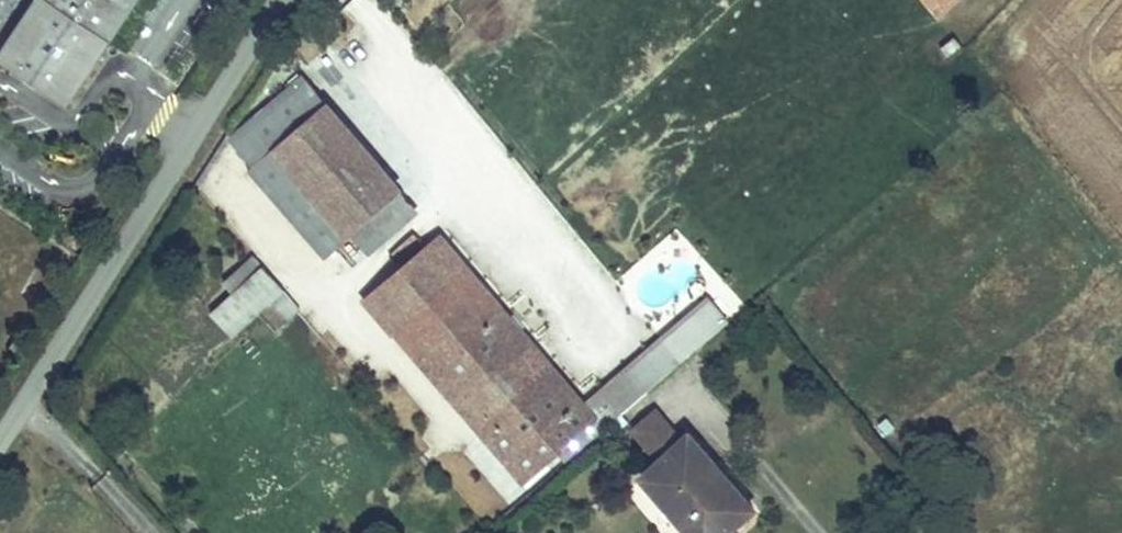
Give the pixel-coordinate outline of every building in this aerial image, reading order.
[(6,55),(76,100),(128,18),(139,0),(41,0),(6,55)] [(937,18),(958,0),(921,0),(937,18)] [(237,130),(260,157),(327,100),(303,73),(237,130)] [(327,100),(260,157),(255,162),(326,248),(326,249),(345,231),(353,224),(360,218),(398,186),(399,186),(394,181),(380,163),(353,131),(327,100)] [(360,218),(353,224),(369,244),(413,205),(399,186),(398,186),(360,218)] [(563,449),(572,461),(620,419),(611,408),(597,420),(586,407),(531,342),(461,260),(436,232),(364,293),(451,395),(524,483),(563,449)] [(227,281),(205,302),(225,328),(267,294),(286,315),(301,302),(252,244),(220,271),(227,281)] [(611,408),(620,419),(651,395),(631,371),(586,407),(597,420),(611,408)] [(644,472),(695,532),(720,532),(752,506),(690,432),(644,472)]
